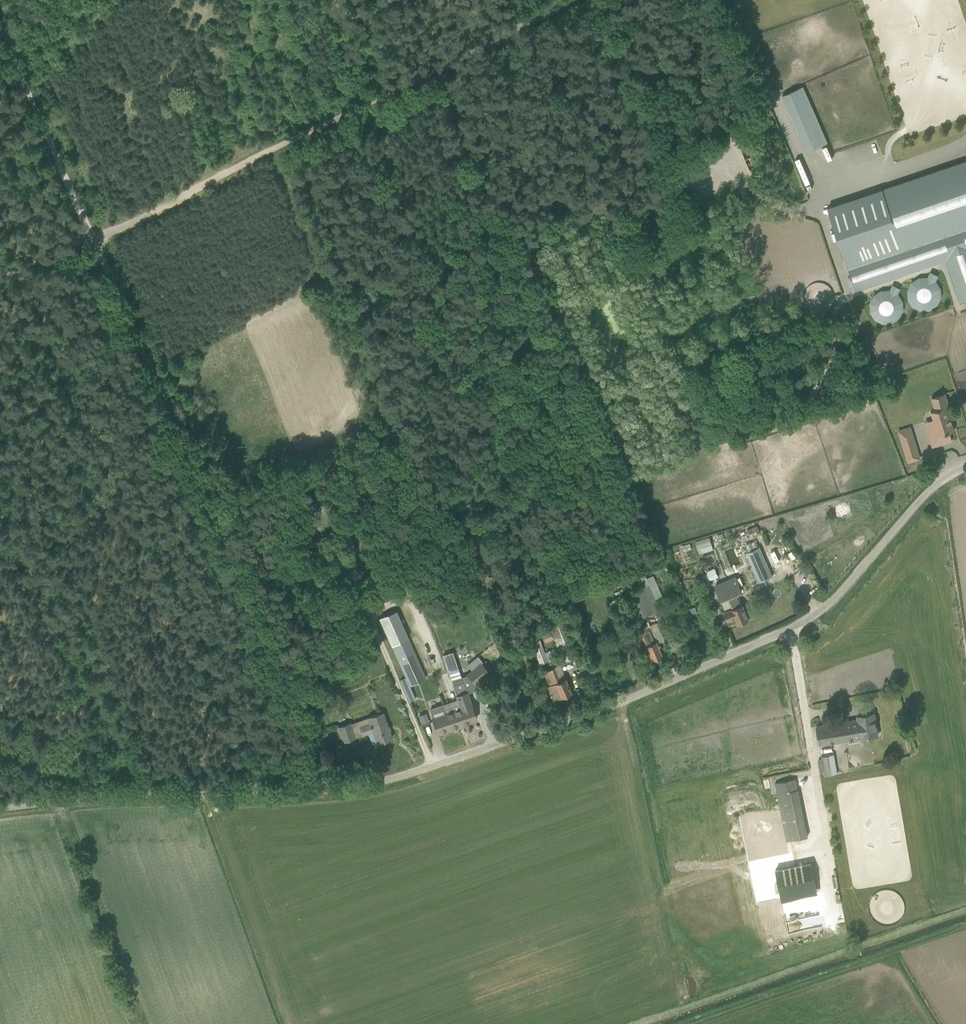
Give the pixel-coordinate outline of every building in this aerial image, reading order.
[(803,88),(784,96),(807,151),(827,142),(803,88)] [(776,125),(773,119),(760,125),(763,132),(776,125)] [(840,243),(854,287),(948,255),(951,254),(965,296),(965,300),(965,161),(919,176),(883,189),(894,225),(858,237),(845,201),(827,207),(840,243)] [(929,273),(929,277),(909,278),(910,309),(941,307),(939,272),(929,273)] [(924,422),(932,447),(953,441),(950,432),(955,431),(947,407),(950,406),(946,393),(931,398),(935,410),(931,411),(933,419),(924,422)] [(913,426),(899,428),(906,462),(920,459),(913,426)] [(698,550),(712,545),(709,537),(695,541),(698,550)] [(760,547),(747,553),(759,581),(772,576),(760,547)] [(644,568),(645,573),(663,565),(662,561),(644,568)] [(627,574),(639,570),(636,563),(624,567),(627,574)] [(705,582),(711,580),(708,573),(702,576),(705,582)] [(715,584),(720,596),(721,598),(727,596),(732,608),(724,612),(728,621),(736,617),(739,623),(751,618),(748,611),(746,612),(743,605),(738,594),(743,592),(736,576),(715,584)] [(626,594),(637,619),(659,610),(648,584),(626,594)] [(406,677),(422,670),(396,611),(380,618),(406,677)] [(564,663),(579,657),(562,615),(547,622),(550,630),(551,635),(564,663)] [(662,655),(656,641),(650,627),(640,632),(652,659),(662,655)] [(539,665),(548,662),(537,632),(528,635),(539,665)] [(588,658),(576,663),(580,671),(591,667),(588,658)] [(477,668),(468,675),(474,683),(478,681),(483,677),(482,676),(488,671),(483,664),(477,669),(477,668)] [(547,686),(553,700),(571,693),(565,678),(560,680),(554,667),(543,672),(549,685),(547,686)] [(462,715),(465,723),(476,719),(472,705),(471,705),(462,677),(451,680),(459,703),(459,704),(462,703),(466,714),(462,715)] [(460,725),(465,723),(462,715),(466,714),(462,703),(459,704),(459,703),(444,707),(446,713),(452,730),(460,727),(460,725)] [(438,734),(452,730),(446,713),(444,707),(444,705),(429,710),(438,734)] [(350,723),(338,727),(343,741),(373,731),(377,743),(392,738),(383,712),(368,717),(368,718),(351,724),(350,723)] [(879,735),(875,712),(859,715),(859,718),(818,726),(821,745),(862,738),(879,735)] [(428,721),(426,714),(419,716),(421,723),(428,721)] [(837,773),(834,753),(822,755),(825,775),(837,773)] [(779,782),(781,792),(797,789),(795,779),(779,782)] [(797,789),(781,792),(778,793),(779,802),(799,798),(797,789)] [(834,791),(835,799),(843,798),(842,790),(834,791)] [(778,867),(784,894),(818,887),(812,859),(778,867)] [(821,900),(656,928),(661,959),(703,952),(700,936),(764,925),(766,938),(808,930),(809,934),(827,931),(821,900)]
